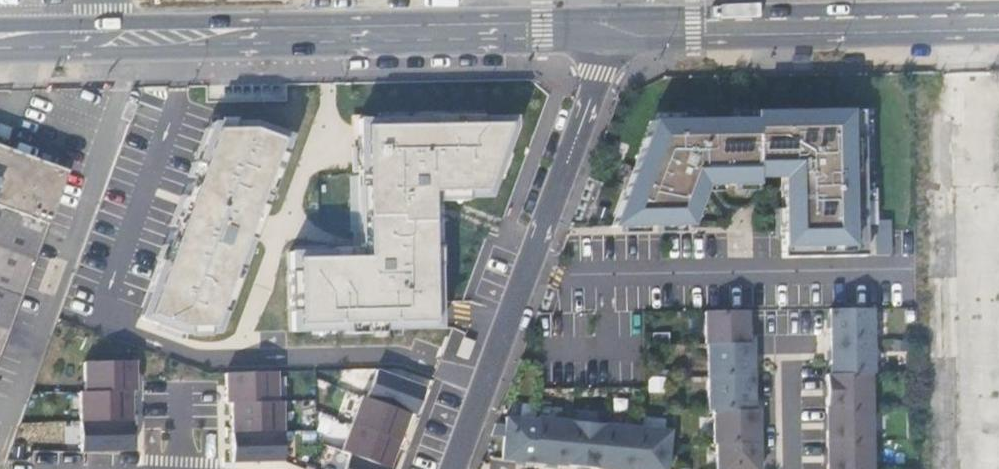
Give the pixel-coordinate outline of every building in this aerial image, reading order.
[(859,111),(755,111),(755,119),(756,170),(782,170),(783,233),(783,257),(866,255),(867,230),(876,230),(875,110),(859,111)] [(515,124),(515,114),(476,114),(476,118),(462,118),(462,115),(449,115),(449,118),(434,118),(434,115),(366,116),(366,112),(352,112),(353,136),(359,136),(361,254),(332,255),(332,248),(290,249),(292,329),(349,328),(350,331),(383,331),(383,327),(441,326),(438,198),(466,198),(466,191),(467,192),(467,195),(490,195),(515,124)] [(290,132),(253,119),(210,119),(210,120),(205,135),(208,136),(203,149),(200,148),(195,161),(198,162),(194,175),(191,174),(184,194),(187,195),(182,209),(179,208),(165,244),(168,246),(164,259),(161,258),(139,316),(181,331),(218,331),(227,308),(223,307),(228,294),(231,295),(236,281),(233,280),(238,267),(241,268),(248,248),(265,202),(268,192),(265,190),(270,177),(273,179),(278,165),(275,164),(279,152),(283,153),(288,139),(290,132)] [(655,119),(613,224),(693,225),(706,183),(756,183),(756,170),(755,119),(655,119)] [(63,169),(0,145),(0,336),(63,169)] [(871,308),(830,309),(831,342),(872,341),(871,308)] [(746,309),(705,310),(705,343),(708,343),(747,343),(746,309)] [(872,341),(831,342),(831,374),(870,374),(872,373),(872,341)] [(752,376),(752,343),(747,343),(708,343),(708,376),(752,376)] [(132,392),(131,360),(80,361),(81,393),(126,392),(132,392)] [(409,416),(414,418),(425,390),(376,372),(365,400),(409,416)] [(274,374),(225,375),(225,405),(230,405),(275,405),(274,374)] [(831,374),(826,374),(826,407),(870,407),(870,374),(831,374)] [(752,376),(708,376),(708,409),(713,409),(752,410),(752,376)] [(127,421),(126,392),(81,393),(76,393),(75,422),(127,421)] [(350,427),(399,444),(409,416),(365,400),(361,399),(350,427)] [(275,405),(230,405),(229,435),(281,434),(281,404),(275,405)] [(870,407),(826,407),(827,441),(871,440),(870,407)] [(752,410),(713,409),(713,444),(717,444),(757,443),(758,409),(752,410)] [(532,461),(536,419),(505,416),(505,422),(497,423),(492,435),(504,436),(501,458),(532,461)] [(569,420),(536,417),(536,419),(532,461),(565,465),(569,420)] [(599,468),(603,424),(569,420),(565,465),(599,468)] [(127,451),(127,421),(75,422),(77,452),(127,451)] [(603,424),(599,468),(605,468),(632,468),(636,427),(603,424)] [(381,468),(389,468),(399,444),(350,427),(340,454),(349,458),(381,468)] [(669,430),(636,427),(632,468),(666,468),(669,430)] [(281,434),(229,435),(230,464),(280,464),(281,434)] [(827,441),(827,468),(871,468),(871,440),(827,441)] [(717,444),(716,468),(758,468),(757,443),(717,444)] [(349,458),(345,468),(381,468),(349,458)]
